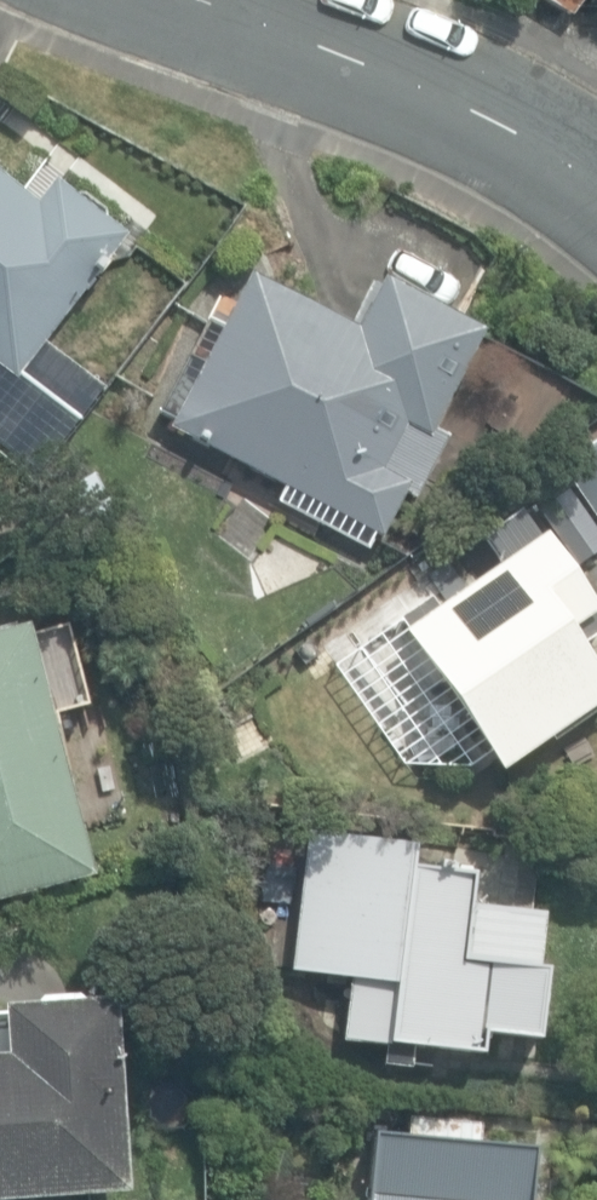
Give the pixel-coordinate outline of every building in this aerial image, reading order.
[(573,17),(586,0),(546,0),(573,17)] [(17,378),(36,356),(51,369),(67,348),(52,334),(127,236),(102,218),(104,212),(81,194),(77,196),(53,180),(36,202),(0,172),(0,365),(17,378)] [(282,503),(369,548),(377,531),(387,536),(410,491),(421,497),(454,433),(440,426),(488,331),(386,279),(361,328),(254,273),(227,325),(213,317),(169,400),(184,408),(175,428),(290,487),(282,503)] [(596,518),(596,439),(560,464),(596,518)] [(500,757),(545,726),(554,739),(596,709),(596,610),(591,601),(586,604),(545,544),(520,509),(483,534),(507,569),(445,611),(432,592),(398,615),(412,634),(415,632),(417,636),(500,757)] [(96,873),(29,621),(0,629),(0,899),(96,873)] [(342,1038),(482,1054),(485,1028),(539,1034),(547,965),(538,963),(544,911),(472,903),(472,902),(471,901),(474,872),(416,865),(417,854),(369,848),(369,841),(320,834),(310,910),(320,911),(313,963),(351,969),(342,1038)] [(126,1191),(113,997),(3,1004),(7,1054),(0,1054),(0,1199),(126,1191)] [(530,1149),(482,1145),(484,1113),(406,1106),(403,1137),(371,1134),(366,1199),(526,1199),(530,1149)]
